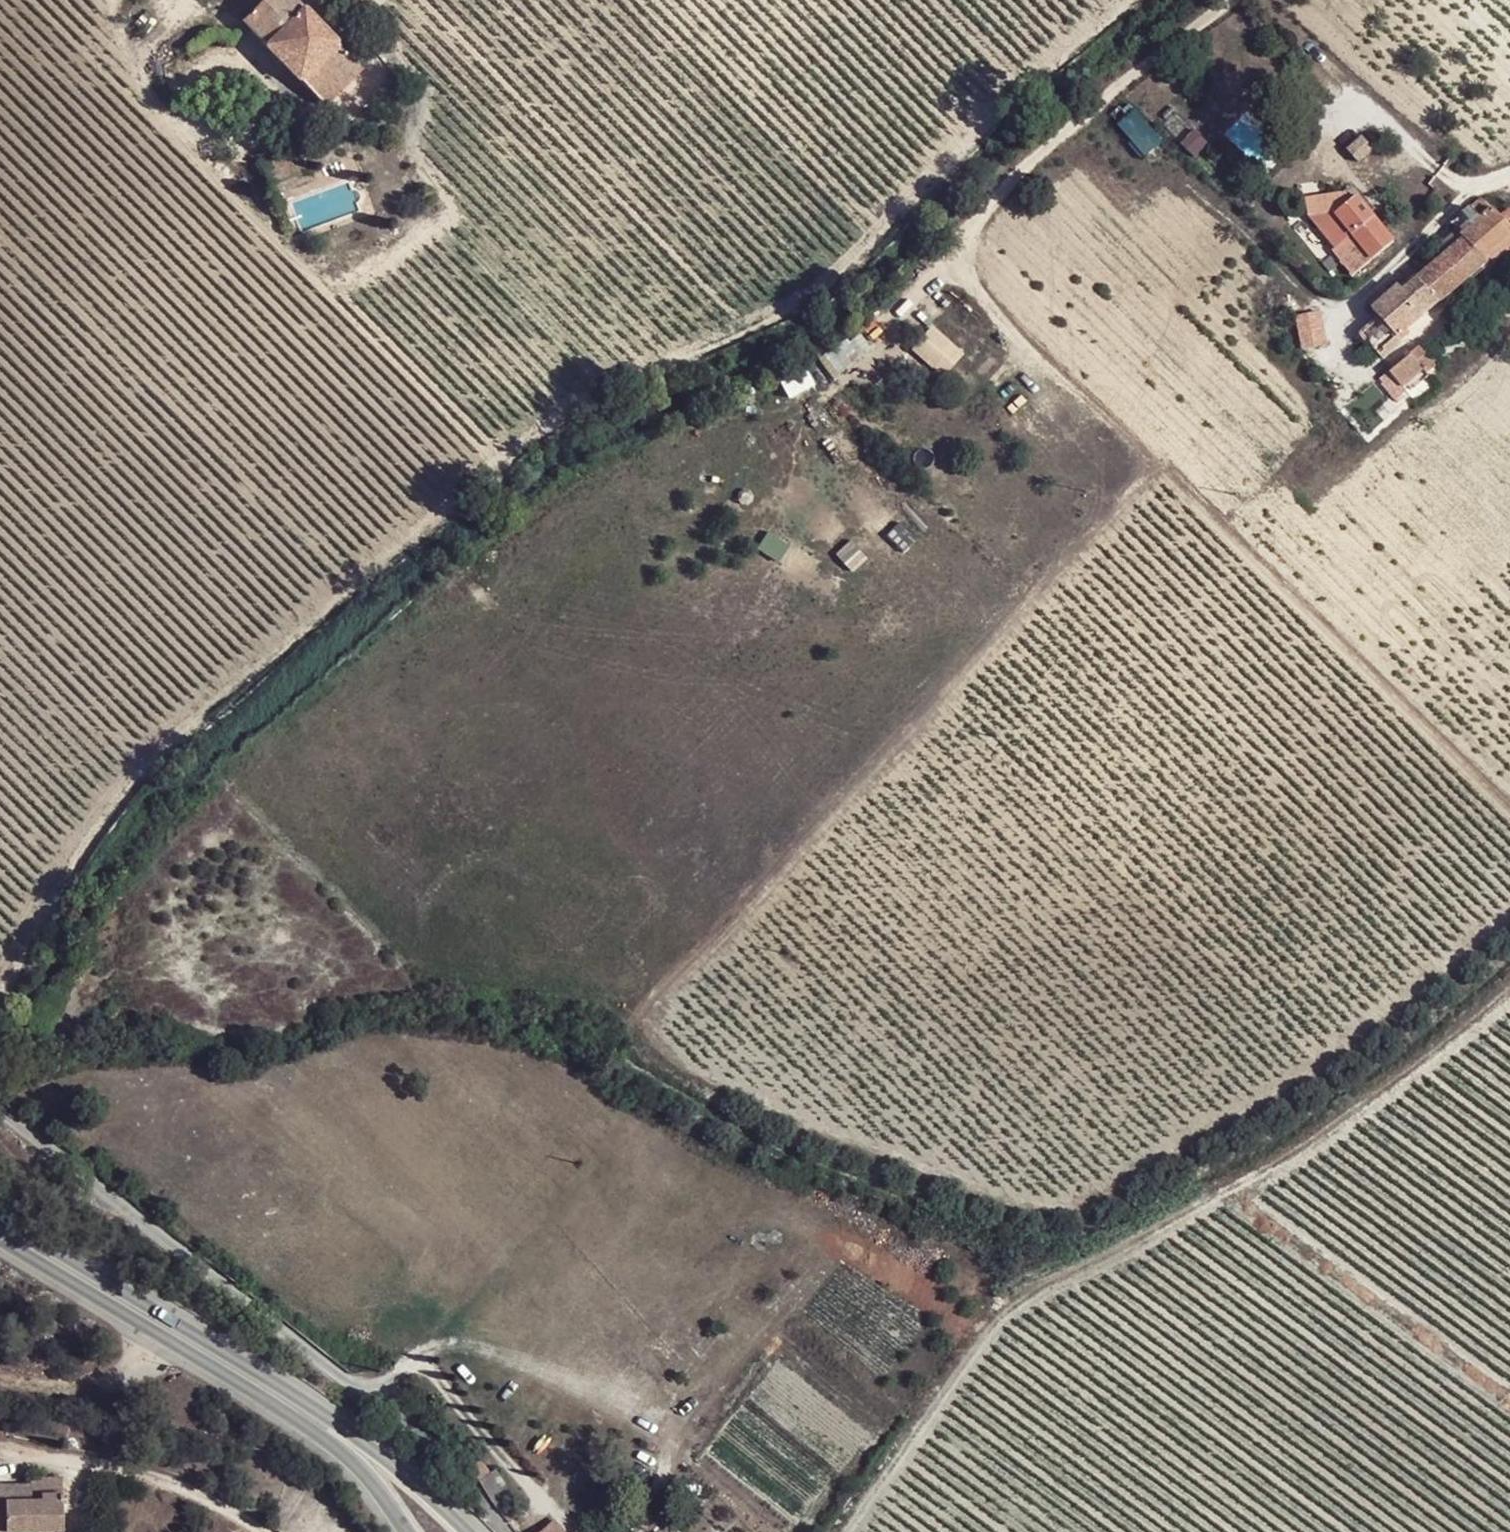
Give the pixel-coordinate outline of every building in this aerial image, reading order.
[(243,22),(247,26),(323,106),(360,69),(356,63),(361,58),(352,50),(347,55),(294,0),(266,0),(243,22)] [(1303,143),(1219,55),(1193,80),(1277,167),(1303,143)] [(1357,162),(1372,150),(1361,138),(1347,151),(1357,162)] [(1370,213),(1373,210),(1359,193),(1350,201),(1344,193),(1305,198),(1308,216),(1327,213),(1334,222),(1331,225),(1340,237),(1343,242),(1332,251),(1352,276),(1394,242),(1370,213)] [(1484,262),(1489,258),(1509,240),(1509,228),(1505,223),(1500,218),(1482,200),(1452,224),(1458,232),(1450,239),(1457,247),(1464,242),(1484,262)] [(1509,219),(1509,209),(1500,218),(1505,223),(1509,219)] [(1437,304),(1484,262),(1464,242),(1457,247),(1450,239),(1438,250),(1444,258),(1418,281),(1437,304)] [(1489,258),(1495,264),(1509,251),(1509,240),(1489,258)] [(1397,338),(1437,304),(1418,281),(1400,297),(1396,292),(1373,311),(1380,319),(1363,334),(1383,357),(1400,342),(1397,338)] [(1293,319),(1299,352),(1325,347),(1319,314),(1293,319)] [(907,345),(939,374),(961,350),(929,320),(907,345)] [(858,331),(819,350),(828,368),(867,350),(858,331)] [(1410,358),(1390,374),(1402,387),(1422,370),(1417,363),(1422,359),(1416,350),(1408,356),(1410,358)] [(1417,363),(1422,370),(1428,375),(1433,370),(1422,359),(1417,363)] [(476,1476),(499,1509),(514,1499),(494,1470),(490,1472),(478,1457),(468,1467),(476,1476)] [(0,1487),(0,1531),(63,1531),(62,1506),(61,1479),(30,1480),(30,1486),(0,1487)]
